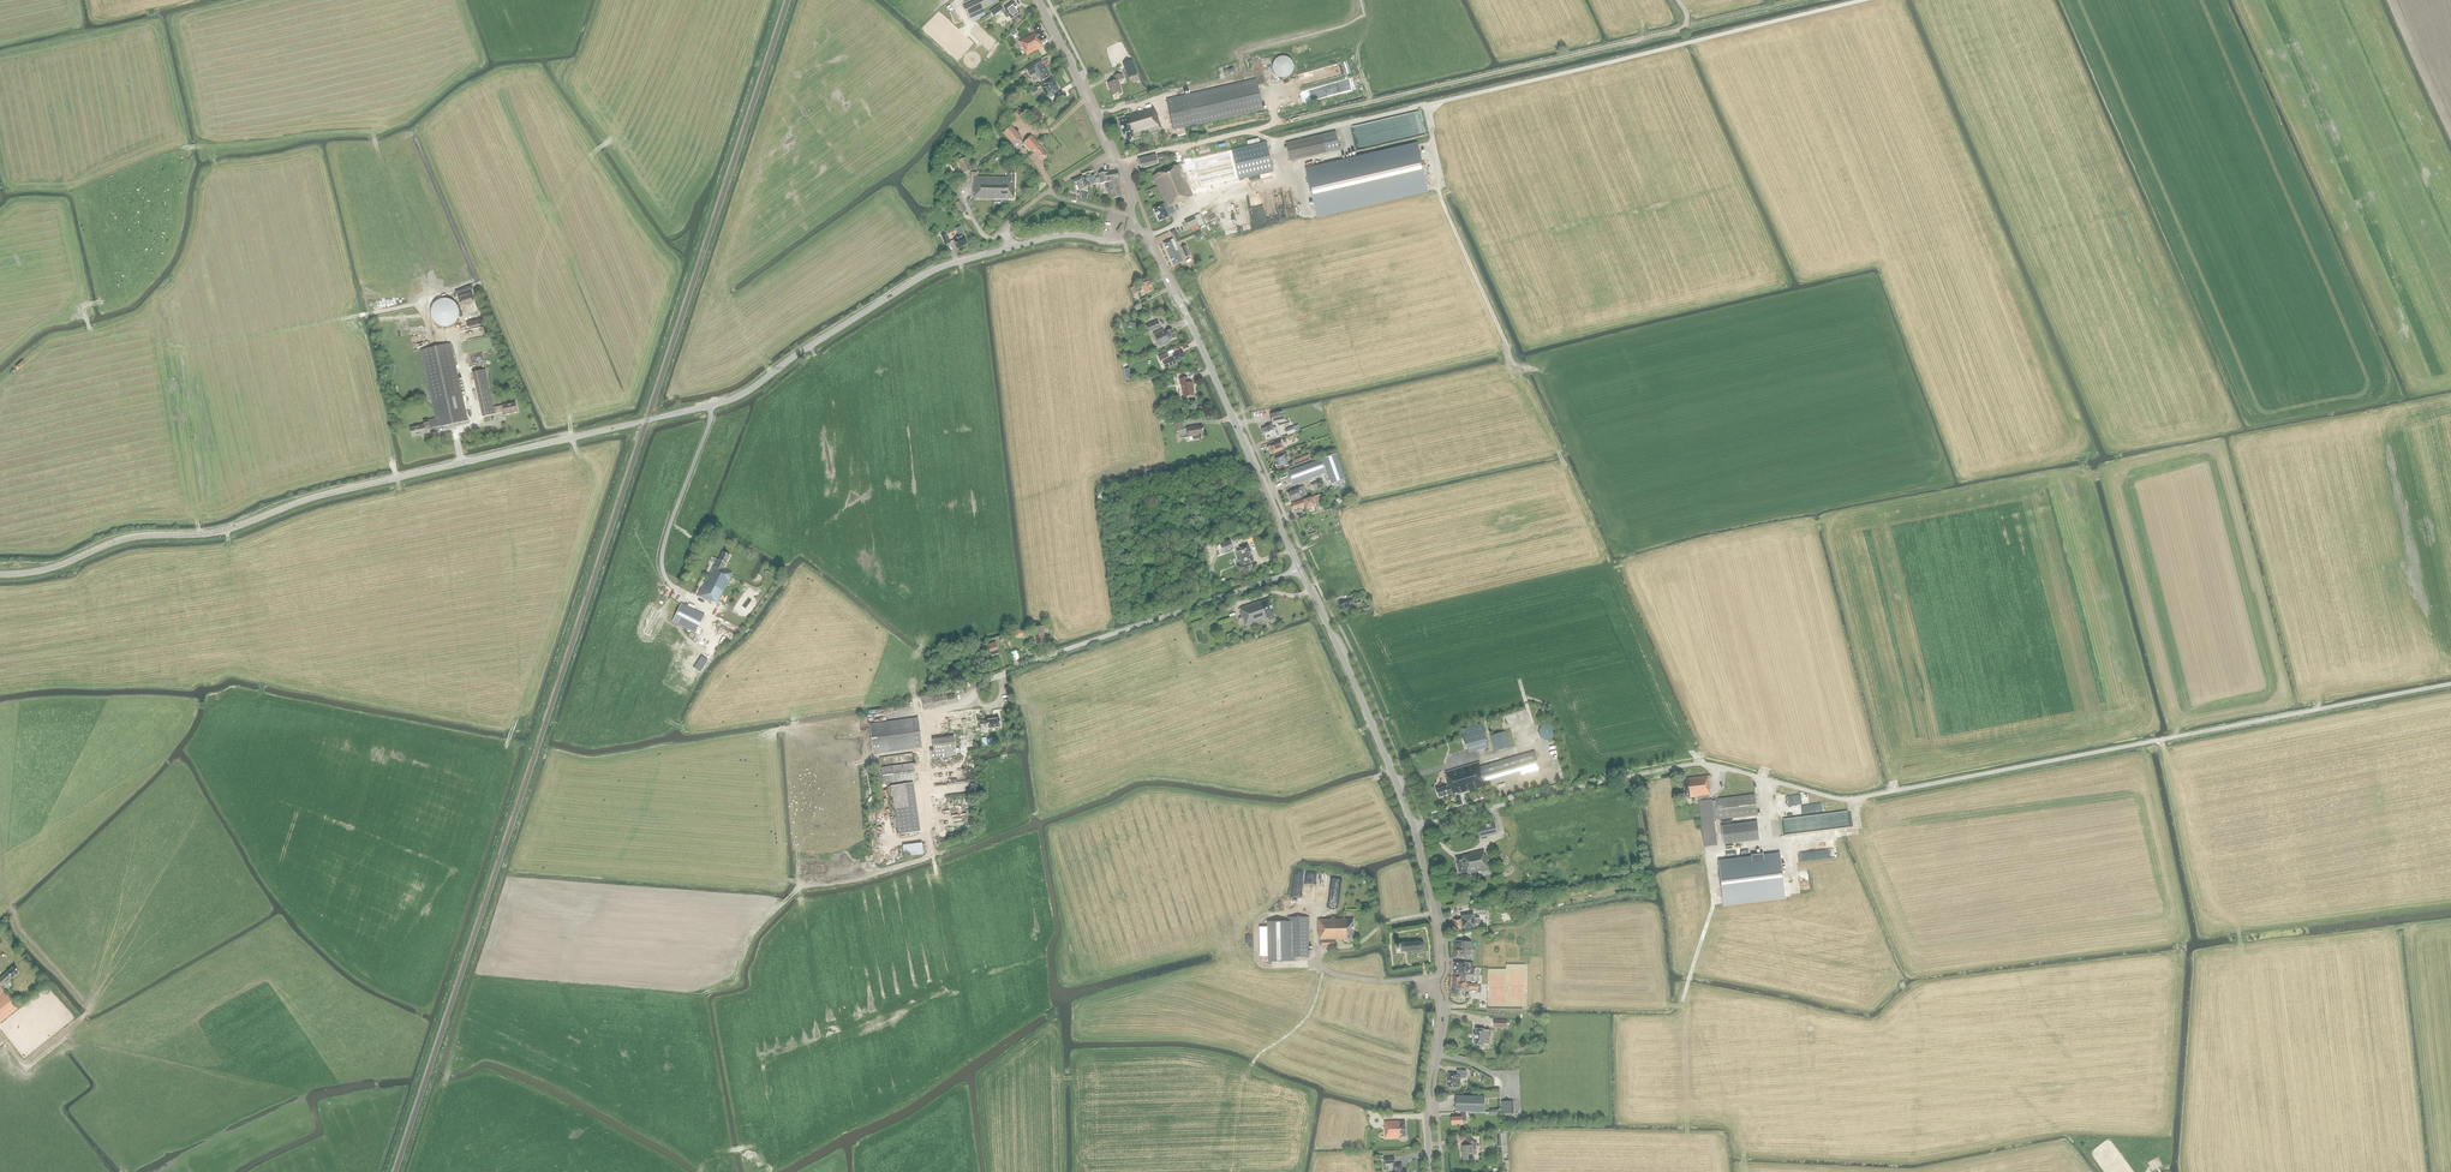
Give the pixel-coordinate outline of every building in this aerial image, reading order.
[(963,7),(968,16),(969,16),(983,9),(998,1),(998,0),(978,0),(963,7)] [(993,16),(996,14),(1001,10),(1003,13),(1005,11),(1011,19),(1020,13),(1015,6),(1016,5),(1015,4),(1013,4),(1013,3),(1004,9),(1000,4),(993,9),(990,11),(993,16)] [(983,9),(969,16),(973,22),(980,19),(979,18),(985,15),(983,9)] [(1033,29),(1035,33),(1019,41),(1026,55),(1042,46),(1040,42),(1047,38),(1040,25),(1033,29)] [(1276,74),(1277,76),(1278,76),(1280,77),(1282,78),(1285,77),(1287,77),(1288,76),(1290,75),(1291,74),(1293,72),(1293,70),(1294,68),(1294,66),(1294,64),(1293,62),(1292,61),(1291,59),(1290,58),(1288,57),(1286,56),(1284,56),(1282,56),(1280,57),(1278,58),(1277,59),(1275,60),(1274,62),(1273,63),(1273,66),(1273,68),(1273,70),(1274,72),(1276,74)] [(1045,67),(1044,67),(1042,64),(1043,64),(1040,59),(1025,68),(1030,76),(1036,73),(1041,81),(1050,75),(1045,67)] [(1129,77),(1137,74),(1132,60),(1124,63),(1129,77)] [(1118,80),(1123,78),(1122,74),(1114,76),(1115,81),(1108,83),(1109,88),(1110,88),(1112,95),(1121,92),(1118,80)] [(1053,79),(1044,84),(1044,85),(1041,87),(1047,97),(1051,95),(1059,90),(1056,86),(1057,86),(1056,84),(1055,84),(1053,79)] [(1256,79),(1167,99),(1174,130),(1263,109),(1256,79)] [(1134,138),(1162,129),(1156,113),(1155,113),(1154,108),(1129,115),(1129,116),(1124,117),(1124,116),(1118,118),(1119,122),(1121,127),(1120,127),(1121,130),(1123,134),(1123,135),(1126,134),(1127,138),(1134,136),(1134,138)] [(1018,121),(1024,115),(1018,109),(1012,115),(1018,121)] [(1042,116),(1035,110),(1033,111),(1032,110),(1028,114),(1037,122),(1042,116)] [(1386,126),(1385,126),(1386,129),(1387,129),(1388,125),(1392,125),(1393,125),(1395,131),(1396,137),(1400,138),(1401,141),(1397,141),(1397,142),(1427,135),(1420,134),(1429,132),(1425,111),(1378,121),(1385,122),(1386,126)] [(1367,150),(1362,125),(1353,127),(1357,152),(1367,150)] [(1020,137),(1011,126),(1003,133),(1012,144),(1020,137)] [(1286,143),(1290,160),(1340,149),(1335,131),(1286,143)] [(1036,154),(1042,161),(1048,156),(1042,149),(1043,148),(1031,135),(1023,143),(1031,152),(1033,151),(1036,154)] [(1159,221),(1170,217),(1170,215),(1176,213),(1172,205),(1192,196),(1189,188),(1198,186),(1199,188),(1273,171),(1266,142),(1192,159),(1193,162),(1179,165),(1179,164),(1153,176),(1165,203),(1153,208),(1154,209),(1155,213),(1156,216),(1157,216),(1158,220),(1159,221)] [(1362,157),(1306,170),(1309,183),(1314,202),(1317,217),(1373,204),(1428,191),(1423,168),(1418,144),(1362,157)] [(1167,159),(1166,153),(1157,155),(1159,161),(1167,159)] [(1141,168),(1158,164),(1156,155),(1138,159),(1141,168)] [(962,174),(971,170),(966,158),(957,161),(962,174)] [(1106,189),(1120,184),(1119,179),(1121,178),(1118,171),(1099,174),(1099,177),(1100,183),(1105,183),(1106,189)] [(1014,199),(1014,174),(1008,174),(1008,177),(977,177),(977,173),(971,172),(971,183),(973,183),(973,193),(974,193),(974,198),(1014,199)] [(1093,184),(1100,183),(1099,177),(1095,179),(1093,173),(1082,176),(1084,182),(1088,181),(1090,186),(1093,184)] [(1086,187),(1082,176),(1071,180),(1074,186),(1077,185),(1079,190),(1086,187)] [(1126,200),(1120,184),(1106,189),(1107,194),(1111,193),(1113,199),(1120,196),(1121,202),(1126,200)] [(1250,202),(1256,229),(1268,226),(1262,199),(1250,202)] [(961,215),(966,212),(959,201),(954,204),(961,215)] [(1199,226),(1204,224),(1199,214),(1194,216),(1199,226)] [(1199,229),(1197,223),(1194,217),(1185,221),(1187,227),(1189,226),(1192,232),(1199,229)] [(1180,240),(1175,229),(1169,231),(1171,235),(1173,234),(1177,242),(1180,241),(1180,240)] [(945,245),(950,243),(946,234),(941,236),(945,245)] [(967,244),(963,235),(954,239),(957,248),(967,244)] [(1173,265),(1183,261),(1173,239),(1163,243),(1173,265)] [(1190,255),(1186,246),(1181,248),(1185,257),(1190,255)] [(1145,294),(1153,290),(1149,281),(1140,285),(1141,288),(1143,288),(1145,294)] [(1133,294),(1139,291),(1136,286),(1130,288),(1133,294)] [(459,316),(459,314),(459,312),(459,310),(458,308),(457,306),(456,304),(455,302),(453,301),(451,300),(449,299),(447,299),(445,298),(443,299),(440,299),(438,300),(437,301),(435,303),(433,304),(432,306),(431,308),(431,310),(431,312),(431,315),(431,317),(432,319),(433,321),(434,322),(436,324),(438,325),(440,326),(442,327),(444,327),(446,327),(448,327),(450,326),(452,325),(454,324),(456,322),(457,320),(458,318),(459,316)] [(1160,328),(1157,320),(1145,325),(1148,332),(1160,328)] [(1169,340),(1176,338),(1172,329),(1165,332),(1160,334),(1164,343),(1169,341),(1169,340)] [(424,424),(410,427),(412,437),(427,433),(426,433),(431,432),(430,428),(437,426),(437,427),(468,420),(451,343),(420,350),(436,419),(428,420),(428,419),(423,420),(424,424)] [(1182,351),(1173,355),(1174,358),(1162,363),(1165,368),(1170,366),(1177,363),(1176,361),(1184,357),(1182,351)] [(1168,357),(1166,353),(1158,356),(1160,361),(1168,357)] [(489,388),(485,369),(473,372),(477,391),(483,417),(495,414),(504,411),(505,414),(517,411),(515,402),(503,405),(493,407),(489,388)] [(1184,397),(1194,396),(1192,387),(1193,387),(1192,382),(1188,383),(1187,377),(1179,379),(1180,384),(1181,384),(1184,397)] [(1272,423),(1284,421),(1282,411),(1270,414),(1272,423)] [(1176,432),(1183,430),(1182,422),(1175,423),(1176,432)] [(1274,430),(1276,429),(1275,426),(1272,427),(1271,424),(1261,429),(1266,440),(1276,436),(1274,430)] [(1199,434),(1203,433),(1202,426),(1197,427),(1197,426),(1187,427),(1188,437),(1199,435),(1199,434)] [(1288,435),(1295,432),(1292,427),(1285,429),(1288,435)] [(1280,441),(1277,442),(1268,446),(1272,454),(1284,449),(1280,441)] [(1287,461),(1286,458),(1288,457),(1287,453),(1274,458),(1276,464),(1278,469),(1288,465),(1288,464),(1286,461),(1287,461)] [(1331,484),(1345,479),(1336,454),(1322,459),(1324,464),(1323,464),(1321,459),(1287,471),(1292,485),(1326,473),(1324,468),(1325,468),(1331,484)] [(1288,465),(1289,468),(1306,461),(1304,456),(1292,461),(1293,462),(1290,462),(1291,463),(1288,464),(1288,465)] [(1313,490),(1321,487),(1319,481),(1310,484),(1313,490)] [(1302,497),(1307,496),(1303,486),(1299,488),(1299,487),(1287,492),(1291,502),(1303,497),(1302,497)] [(1316,504),(1323,501),(1320,495),(1313,497),(1316,504)] [(1291,504),(1293,510),(1304,506),(1305,505),(1306,509),(1314,506),(1312,497),(1291,504)] [(1230,541),(1220,544),(1223,552),(1232,548),(1230,541)] [(1239,568),(1240,572),(1251,568),(1250,562),(1253,561),(1251,555),(1252,555),(1251,552),(1250,552),(1248,546),(1236,550),(1237,552),(1239,560),(1238,560),(1240,566),(1237,567),(1238,569),(1239,568)] [(729,556),(723,552),(719,560),(718,560),(714,567),(713,566),(698,596),(711,602),(712,601),(717,603),(732,574),(723,569),(729,556)] [(1363,591),(1357,593),(1355,594),(1357,600),(1362,599),(1362,597),(1366,595),(1364,591),(1363,591)] [(1263,619),(1274,615),(1268,599),(1260,602),(1260,601),(1240,608),(1242,613),(1241,613),(1245,627),(1264,620),(1263,619)] [(1349,605),(1354,603),(1352,599),(1348,601),(1347,599),(1338,602),(1341,610),(1350,606),(1349,605)] [(695,633),(704,615),(687,606),(687,604),(686,603),(685,605),(681,603),(672,622),(695,633)] [(1037,644),(1043,642),(1042,634),(1044,634),(1043,626),(1034,628),(1037,643),(1037,644)] [(991,659),(1000,656),(998,650),(998,648),(997,647),(995,642),(988,644),(989,650),(989,652),(991,659)] [(702,656),(694,668),(700,672),(708,660),(702,656)] [(921,697),(924,710),(934,708),(948,704),(956,702),(955,696),(947,698),(945,690),(930,694),(921,697)] [(981,729),(1000,727),(999,718),(983,720),(982,713),(981,713),(980,708),(949,712),(950,718),(948,718),(950,735),(981,731),(981,729)] [(873,754),(922,747),(918,717),(869,724),(873,754)] [(1469,752),(1488,747),(1481,724),(1462,729),(1469,752)] [(1541,727),(1540,728),(1540,729),(1539,730),(1539,731),(1539,732),(1539,733),(1540,735),(1540,736),(1541,737),(1542,738),(1543,739),(1544,739),(1545,740),(1547,740),(1549,740),(1550,740),(1551,739),(1553,738),(1554,737),(1555,735),(1555,734),(1555,733),(1556,732),(1555,731),(1555,730),(1555,729),(1554,727),(1553,726),(1552,725),(1550,724),(1549,724),(1547,724),(1546,724),(1544,724),(1542,725),(1541,727)] [(1495,752),(1510,747),(1505,731),(1491,736),(1495,752)] [(935,758),(957,755),(954,736),(932,739),(935,758)] [(1534,751),(1511,758),(1499,761),(1498,757),(1479,762),(1445,772),(1446,778),(1448,786),(1436,790),(1438,798),(1457,792),(1457,794),(1486,786),(1516,777),(1540,770),(1534,751)] [(914,763),(881,768),(883,784),(916,779),(914,763)] [(1718,820),(1758,815),(1755,794),(1715,799),(1715,800),(1711,801),(1711,800),(1709,800),(1709,795),(1710,795),(1709,789),(1710,789),(1708,776),(1683,779),(1685,799),(1699,797),(1705,847),(1718,845),(1714,819),(1718,818),(1718,820)] [(911,783),(891,786),(897,834),(917,831),(911,783)] [(1810,804),(1809,795),(1781,796),(1781,805),(1810,804)] [(1850,811),(1783,820),(1785,831),(1789,831),(1822,827),(1822,822),(1825,822),(1826,829),(1842,827),(1841,825),(1848,824),(1847,819),(1851,819),(1850,811)] [(1497,834),(1494,822),(1477,826),(1478,831),(1475,832),(1475,835),(1478,834),(1479,838),(1497,834)] [(1757,822),(1721,826),(1724,844),(1759,840),(1757,822)] [(1467,873),(1489,869),(1486,855),(1485,856),(1483,850),(1469,853),(1470,856),(1464,857),(1464,856),(1456,858),(1457,864),(1458,867),(1459,873),(1467,872),(1467,873)] [(1836,850),(1812,852),(1812,859),(1837,857),(1836,850)] [(1751,854),(1752,858),(1719,862),(1724,904),(1785,897),(1780,855),(1763,857),(1763,852),(1751,854)] [(1473,915),(1461,916),(1461,919),(1454,920),(1455,929),(1463,928),(1463,929),(1475,927),(1473,915)] [(1268,962),(1295,961),(1295,957),(1309,957),(1309,917),(1289,917),(1289,921),(1267,921),(1268,962)] [(1354,938),(1354,931),(1354,925),(1354,920),(1353,920),(1353,917),(1347,918),(1347,919),(1345,919),(1318,919),(1318,935),(1320,935),(1320,946),(1335,946),(1335,940),(1343,939),(1348,939),(1354,939),(1354,938)] [(1471,954),(1471,942),(1455,941),(1454,958),(1461,958),(1461,957),(1467,957),(1467,954),(1471,954)] [(1424,947),(1424,945),(1424,944),(1423,943),(1422,942),(1419,942),(1400,943),(1401,944),(1396,945),(1396,950),(1401,950),(1401,952),(1420,951),(1423,950),(1423,949),(1424,947)] [(1466,974),(1468,974),(1474,974),(1474,968),(1472,968),(1473,962),(1464,962),(1454,961),(1453,974),(1455,974),(1455,975),(1453,975),(1453,990),(1465,991),(1469,991),(1469,989),(1477,990),(1477,984),(1466,983),(1466,981),(1466,974)] [(0,1022),(14,1010),(19,1007),(2,986),(6,983),(6,982),(18,972),(13,966),(0,977),(0,1021),(0,1022)] [(1507,1028),(1507,1019),(1494,1019),(1494,1027),(1507,1028)] [(1490,1036),(1490,1030),(1484,1030),(1484,1029),(1476,1029),(1475,1045),(1484,1045),(1484,1044),(1488,1044),(1489,1036),(1490,1036)] [(1466,1078),(1466,1071),(1457,1070),(1457,1074),(1449,1074),(1448,1087),(1449,1087),(1456,1088),(1456,1087),(1460,1087),(1460,1078),(1466,1078)] [(1457,1096),(1456,1110),(1461,1111),(1463,1111),(1466,1111),(1484,1112),(1485,1097),(1457,1096)] [(1502,1114),(1511,1113),(1510,1101),(1502,1101),(1502,1114)] [(1466,1120),(1466,1111),(1461,1111),(1461,1117),(1452,1117),(1452,1124),(1462,1124),(1462,1120),(1466,1120)] [(1406,1136),(1405,1122),(1398,1122),(1398,1121),(1384,1121),(1385,1133),(1386,1133),(1386,1138),(1399,1138),(1399,1136),(1406,1136)] [(1476,1150),(1476,1148),(1476,1142),(1472,1139),(1468,1143),(1468,1146),(1462,1147),(1463,1159),(1474,1158),(1473,1150),(1474,1150),(1475,1151),(1476,1150)] [(1394,1164),(1394,1171),(1407,1171),(1407,1170),(1402,1171),(1401,1163),(1394,1164)]
